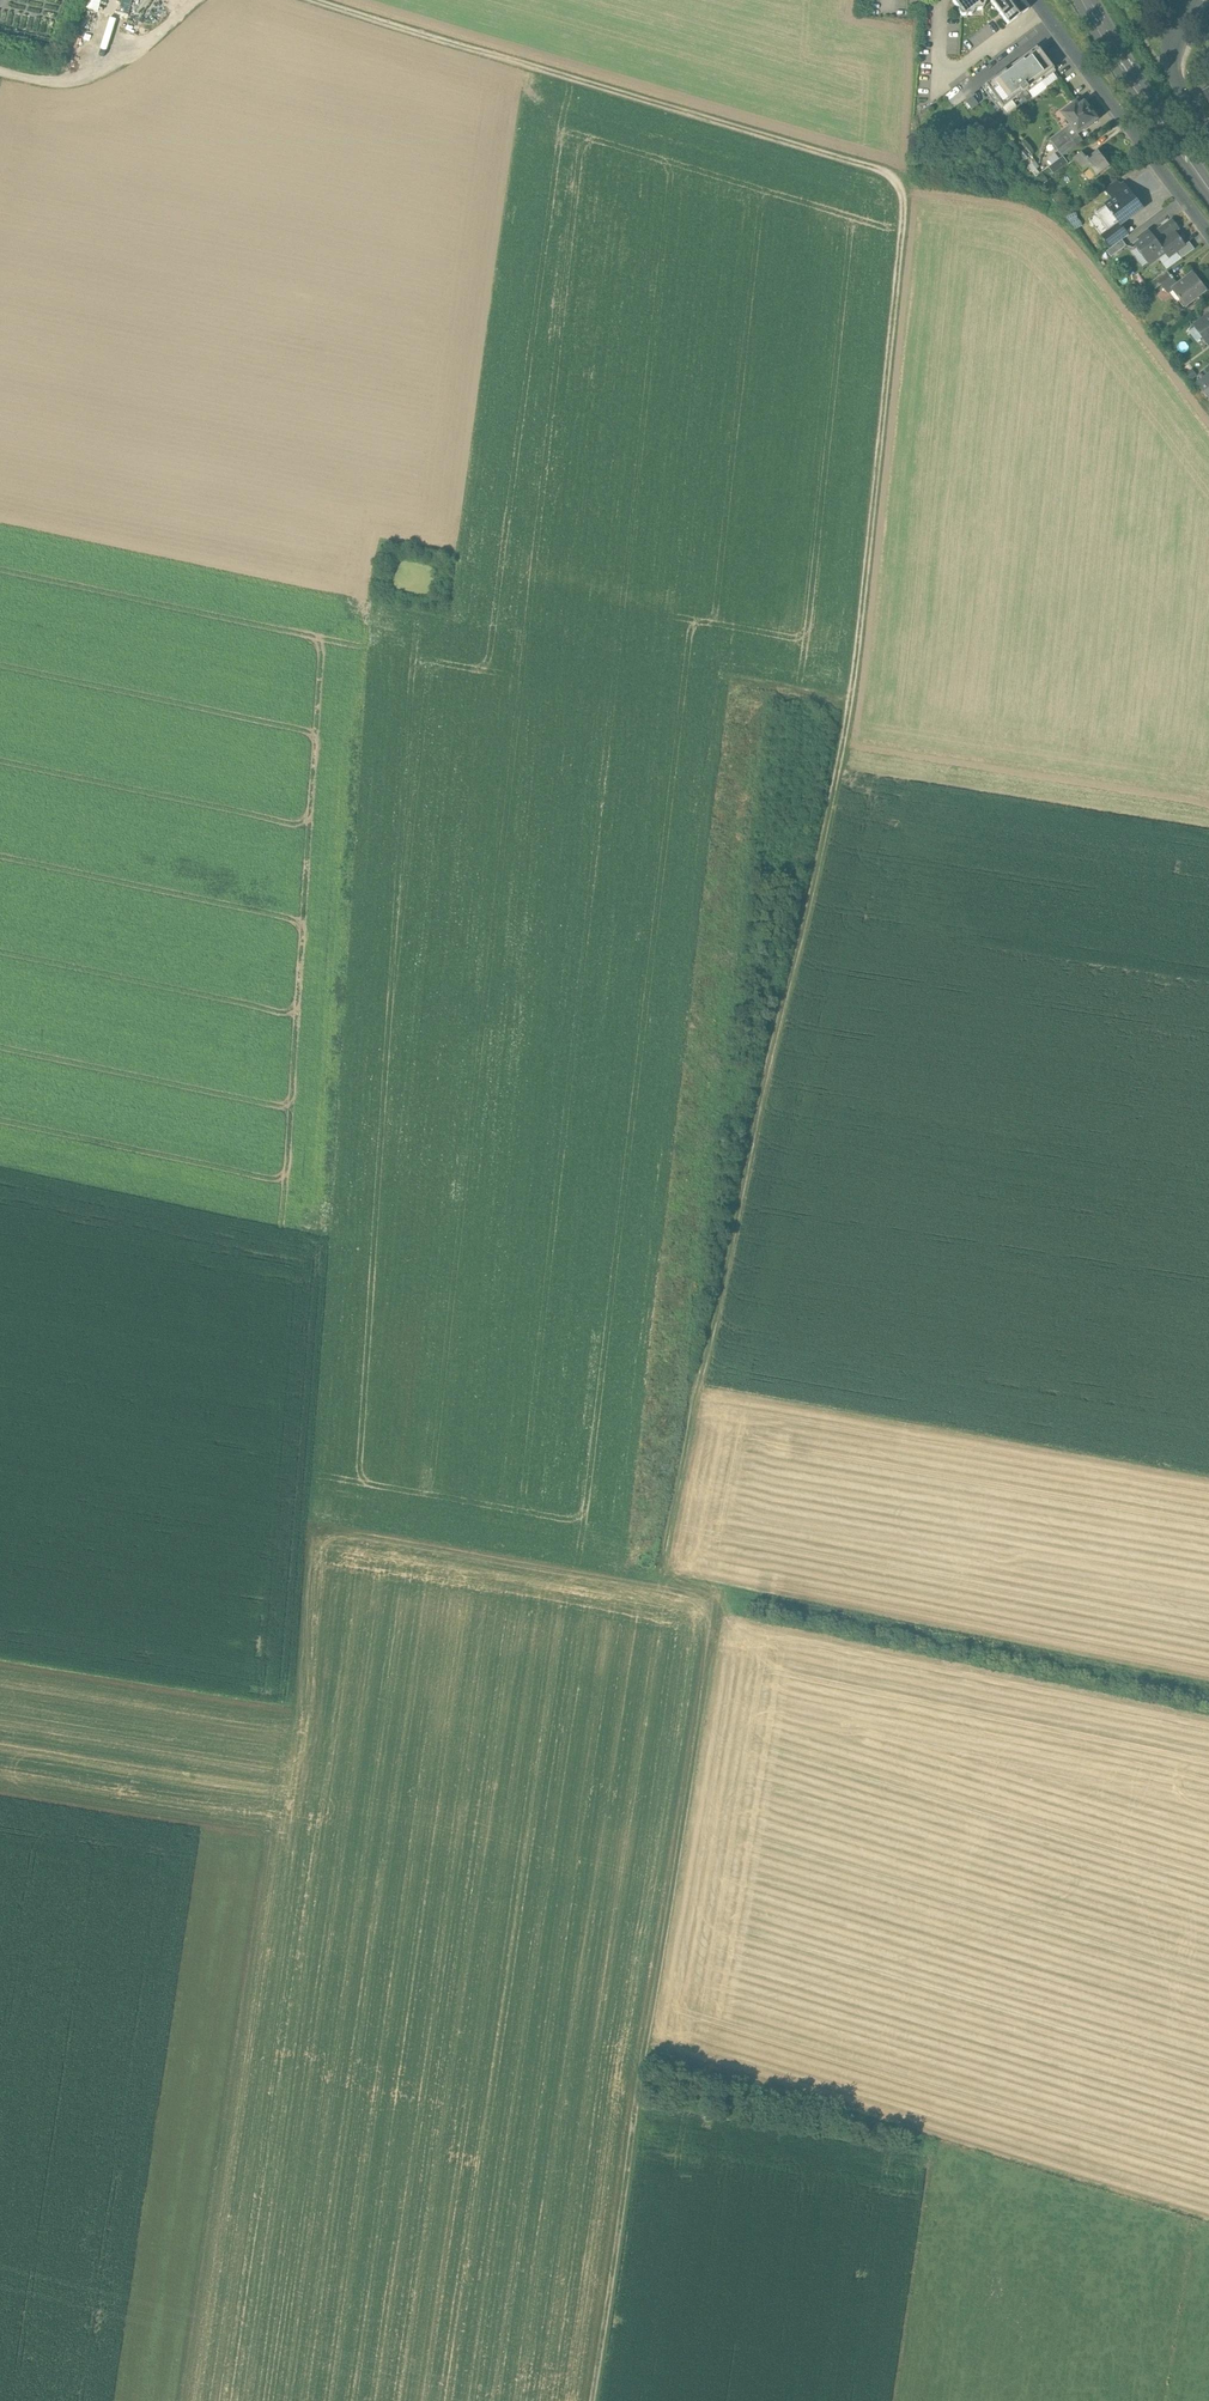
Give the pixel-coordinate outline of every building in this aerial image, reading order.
[(84,8),(99,11),(101,0),(85,0),(84,8)] [(953,1),(959,9),(958,11),(961,15),(972,14),(974,10),(983,9),(986,2),(984,0),(953,0),(953,1)] [(1008,24),(1028,9),(1027,8),(1021,0),(990,0),(1008,24)] [(1055,72),(1038,49),(1006,73),(1004,70),(984,85),(1002,108),(1027,90),(1028,91),(1055,72)] [(1085,102),(1080,106),(1077,103),(1063,113),(1070,123),(1068,125),(1069,127),(1051,140),(1058,150),(1072,139),(1078,134),(1098,119),(1097,117),(1098,115),(1097,112),(1095,111),(1092,111),(1085,102)] [(1072,139),(1058,150),(1063,156),(1077,145),(1072,139)] [(1099,151),(1089,159),(1088,157),(1087,158),(1083,153),(1074,160),(1083,173),(1090,168),(1096,176),(1110,165),(1099,151)] [(1063,156),(1049,167),(1053,173),(1068,162),(1063,156)] [(1116,180),(1105,188),(1111,196),(1125,185),(1124,184),(1121,186),(1116,180)] [(1125,185),(1111,196),(1114,199),(1107,205),(1096,213),(1109,230),(1119,223),(1120,222),(1120,223),(1141,206),(1125,185)] [(1082,224),(1073,213),(1067,217),(1071,222),(1076,229),(1082,224)] [(1152,234),(1149,231),(1138,239),(1141,242),(1136,245),(1150,264),(1165,253),(1169,259),(1177,253),(1186,246),(1186,245),(1175,231),(1179,228),(1172,219),(1152,234)] [(1119,223),(1109,230),(1102,235),(1111,248),(1122,240),(1129,235),(1119,223)] [(1111,248),(1107,251),(1111,257),(1127,245),(1122,240),(1111,248)] [(1186,246),(1177,253),(1181,259),(1195,249),(1189,242),(1186,245),(1186,246)] [(1167,270),(1146,285),(1151,292),(1162,284),(1172,277),(1171,276),(1167,270)] [(1194,273),(1179,285),(1174,278),(1172,275),(1171,276),(1172,277),(1162,284),(1169,293),(1173,290),(1180,300),(1181,300),(1186,307),(1207,290),(1194,273)] [(1189,331),(1189,332),(1195,327),(1208,346),(1208,345),(1208,316),(1189,331)] [(1196,382),(1202,391),(1205,389),(1206,389),(1207,388),(1208,391),(1208,373),(1196,382)]
